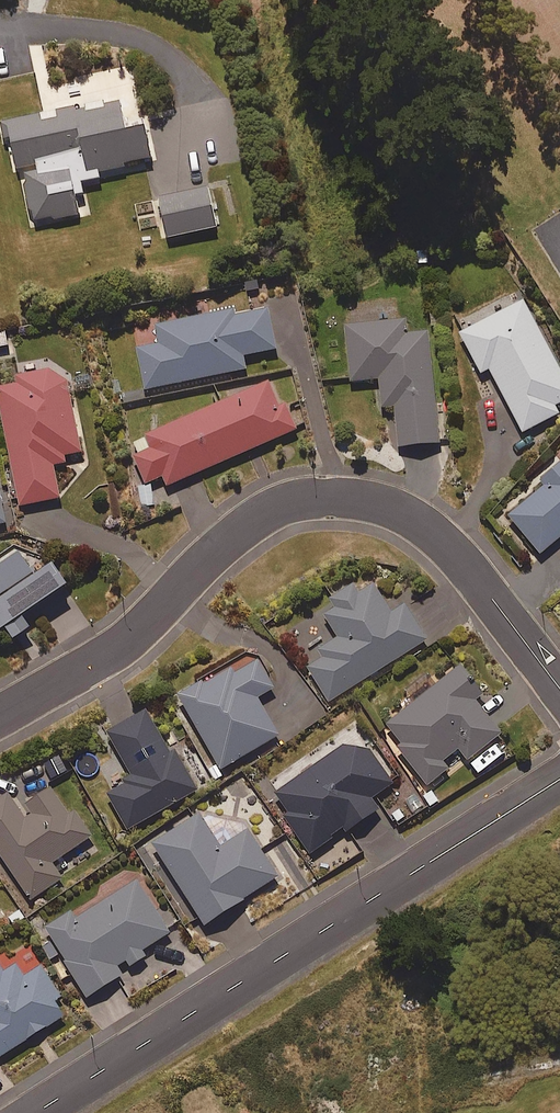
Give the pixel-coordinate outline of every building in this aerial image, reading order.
[(126,137),(120,110),(87,116),(69,113),(56,115),(57,123),(43,126),(41,118),(0,126),(3,143),(10,141),(16,173),(22,171),(32,225),(90,214),(85,185),(99,182),(98,174),(157,163),(151,132),(126,137)] [(216,230),(208,191),(158,201),(167,240),(216,230)] [(524,302),(460,336),(482,377),(490,373),(523,434),(559,415),(555,407),(559,404),(559,370),(524,302)] [(268,311),(232,318),(230,311),(134,331),(146,392),(246,372),(244,359),(277,352),(268,311)] [(406,336),(405,322),(346,328),(351,385),(380,382),(383,412),(395,410),(399,450),(440,446),(429,334),(406,336)] [(6,337),(0,338),(0,358),(9,357),(6,337)] [(52,373),(12,381),(13,388),(0,391),(0,408),(20,509),(60,501),(52,461),(81,455),(67,381),(52,373)] [(279,408),(269,384),(145,439),(150,451),(133,458),(145,485),(136,489),(145,508),(156,503),(148,485),(163,478),(167,489),(297,432),(285,406),(279,408)] [(542,485),(545,489),(509,520),(541,557),(559,541),(559,470),(542,485)] [(19,558),(0,570),(0,635),(4,632),(13,644),(30,633),(22,621),(66,591),(51,568),(33,579),(19,558)] [(392,616),(374,588),(357,598),(352,590),(335,600),(325,618),(339,641),(303,663),(329,704),(427,643),(405,607),(392,616)] [(275,691),(254,655),(178,701),(221,773),(279,738),(257,702),(275,691)] [(483,698),(461,669),(383,729),(429,788),(449,772),(443,764),(459,751),(468,763),(502,737),(476,704),(483,698)] [(170,755),(147,715),(108,738),(133,782),(104,799),(124,834),(197,791),(175,753),(170,755)] [(353,753),(349,747),(271,796),(310,857),(379,813),(372,802),(399,784),(381,757),(353,753)] [(51,792),(27,809),(33,817),(26,821),(8,797),(0,802),(0,857),(31,901),(62,879),(53,865),(92,837),(75,812),(69,816),(51,792)] [(222,850),(198,816),(148,850),(203,931),(278,880),(247,833),(222,850)] [(170,937),(137,884),(93,912),(87,902),(44,929),(89,1000),(123,978),(117,968),(126,963),(130,969),(146,959),(142,954),(170,937)] [(0,970),(0,1059),(63,1019),(54,1004),(61,1000),(41,969),(23,980),(16,968),(3,976),(0,970)]
